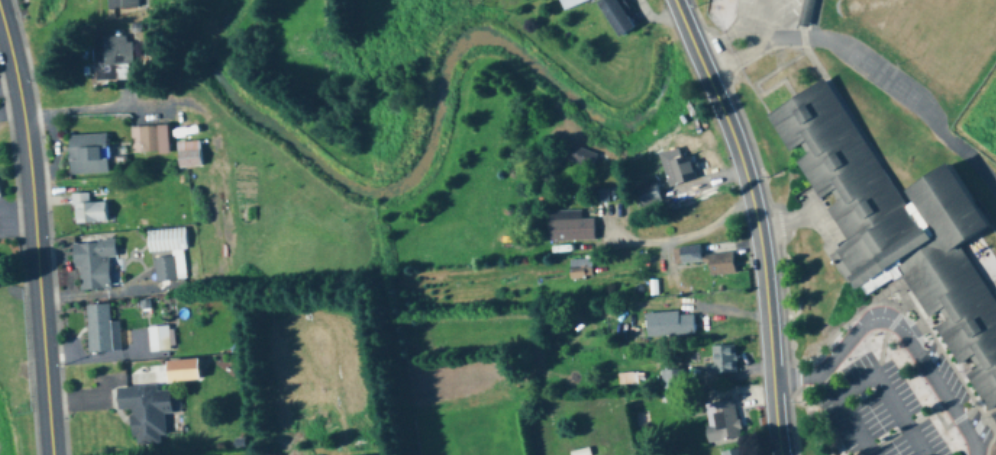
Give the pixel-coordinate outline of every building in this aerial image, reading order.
[(108,10),(137,10),(137,0),(108,0),(108,10)] [(563,12),(588,1),(588,0),(558,0),(563,12)] [(618,38),(635,26),(616,0),(601,0),(595,4),(618,38)] [(94,82),(131,82),(131,37),(94,37),(94,82)] [(955,245),(995,307),(995,402),(987,408),(896,270),(855,297),(825,252),(846,238),(765,115),(823,76),(899,191),(943,162),(984,225),(955,245)] [(167,127),(131,128),(132,155),(168,154),(167,127)] [(68,136),(69,176),(108,174),(107,135),(68,136)] [(200,168),(199,143),(177,143),(177,169),(200,168)] [(561,161),(592,170),(596,154),(566,145),(561,161)] [(674,185),(693,181),(688,155),(669,159),(674,185)] [(661,203),(653,182),(635,189),(643,209),(661,203)] [(106,203),(89,204),(89,194),(72,195),(73,224),(106,223),(106,203)] [(581,212),(548,212),(548,242),(595,242),(595,219),(581,219),(581,212)] [(185,253),(185,231),(147,231),(147,253),(185,253)] [(114,241),(74,244),(77,292),(110,290),(108,259),(115,258),(114,241)] [(734,275),(733,253),(701,255),(700,247),(673,248),(674,266),(707,264),(707,276),(734,275)] [(153,258),(156,283),(176,280),(173,256),(153,258)] [(569,279),(592,279),(592,261),(569,261),(569,279)] [(88,353),(111,352),(109,305),(86,306),(88,353)] [(694,336),(694,312),(645,313),(646,336),(694,336)] [(735,374),(735,345),(712,345),(712,374),(735,374)] [(130,409),(131,442),(164,441),(164,414),(172,413),(172,390),(157,390),(157,386),(116,387),(117,410),(130,409)] [(711,402),(715,442),(739,439),(735,400),(711,402)]
